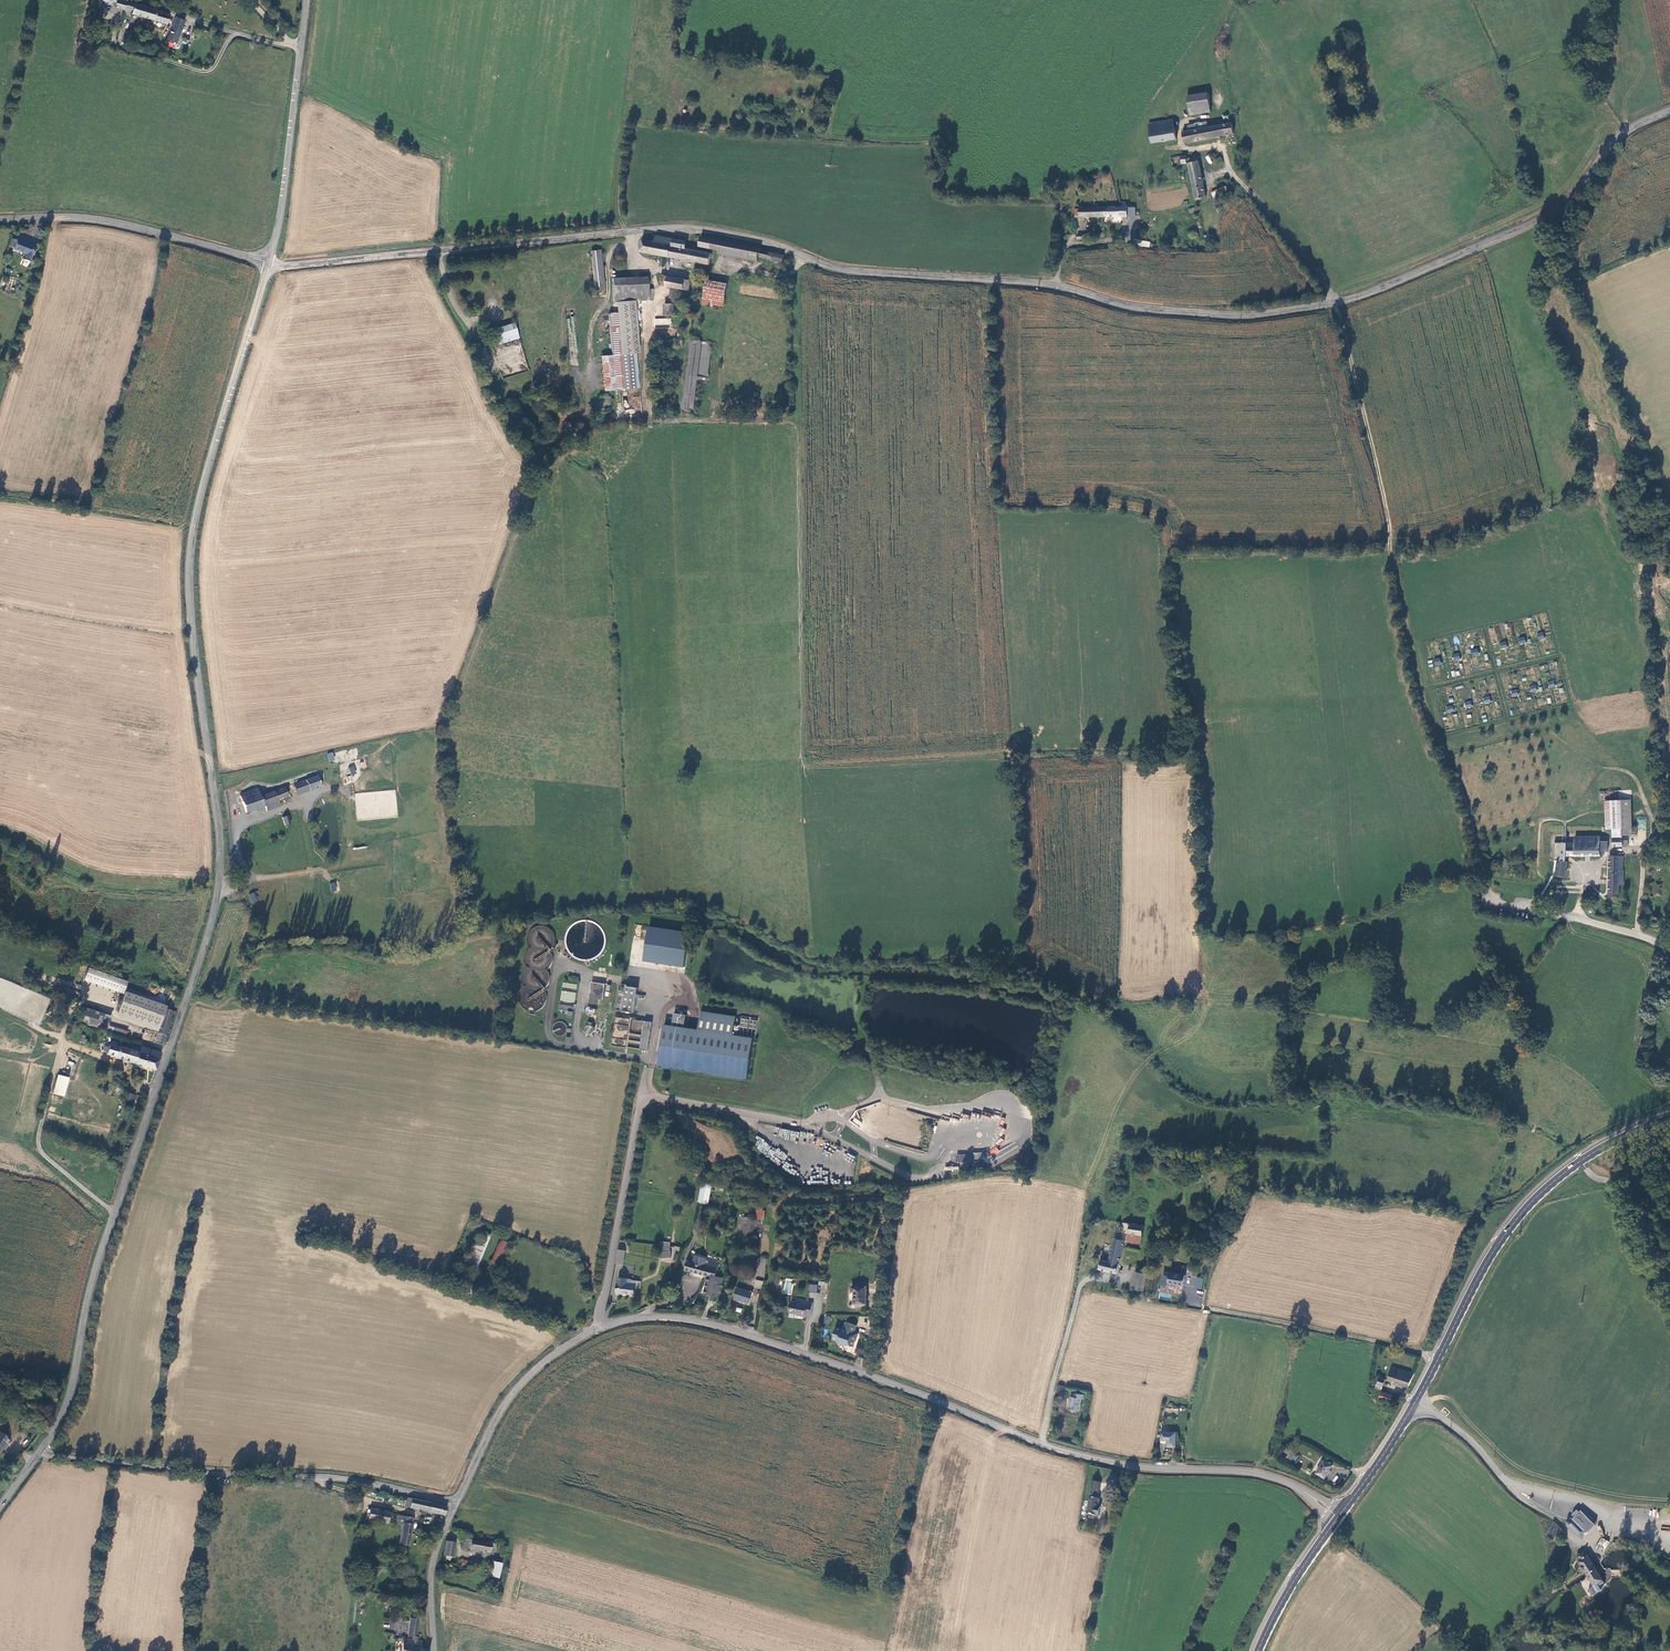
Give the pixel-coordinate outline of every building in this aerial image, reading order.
[(97,7),(103,8),(104,4),(109,5),(110,1),(113,2),(117,8),(124,10),(125,2),(117,0),(99,0),(97,7)] [(130,17),(131,15),(133,5),(127,3),(124,16),(130,17)] [(169,16),(168,16),(168,15),(133,5),(131,15),(166,25),(169,16)] [(174,41),(182,21),(174,18),(166,38),(174,41)] [(1213,112),(1210,93),(1190,96),(1192,115),(1213,112)] [(1177,140),(1175,121),(1150,124),(1152,143),(1177,140)] [(1183,145),(1232,136),(1230,125),(1181,133),(1183,145)] [(1189,163),(1196,199),(1207,197),(1200,161),(1189,163)] [(1218,197),(1233,192),(1231,185),(1216,190),(1218,197)] [(1074,216),(1098,216),(1098,206),(1098,202),(1091,202),(1091,207),(1074,207),(1074,216)] [(1098,206),(1098,216),(1108,216),(1108,206),(1098,206)] [(1108,216),(1128,216),(1128,206),(1108,206),(1108,216)] [(674,246),(685,249),(687,240),(657,234),(656,241),(674,245),(674,246)] [(35,244),(17,237),(13,248),(25,253),(24,257),(30,259),(35,244)] [(700,246),(721,250),(723,241),(702,237),(700,246)] [(712,254),(685,249),(674,246),(674,245),(656,241),(644,239),(642,252),(710,265),(712,254)] [(723,241),(721,250),(743,254),(745,245),(723,241)] [(745,245),(743,254),(743,258),(759,261),(760,256),(761,249),(761,248),(745,245)] [(587,249),(591,285),(602,284),(598,248),(587,249)] [(761,249),(760,256),(770,258),(770,259),(784,261),(785,253),(761,249)] [(646,298),(646,287),(646,275),(610,276),(611,304),(647,303),(646,298)] [(688,292),(691,279),(662,275),(662,284),(672,286),(679,287),(686,289),(686,291),(688,292)] [(704,302),(724,305),(728,283),(708,279),(704,302)] [(668,304),(673,304),(677,303),(679,287),(672,286),(668,304)] [(664,304),(664,316),(674,315),(674,310),(673,304),(668,304),(664,304)] [(606,312),(609,353),(616,352),(613,311),(606,312)] [(655,318),(655,328),(670,328),(670,318),(655,318)] [(495,342),(516,336),(511,321),(491,327),(495,342)] [(706,378),(711,340),(690,337),(681,405),(695,406),(698,377),(706,378)] [(609,353),(611,388),(631,387),(629,352),(616,352),(609,353)] [(599,388),(611,388),(609,353),(596,354),(599,388)] [(354,765),(348,767),(351,775),(357,773),(354,765)] [(318,778),(317,779),(316,777),(305,780),(309,790),(319,787),(318,784),(320,784),(321,784),(322,784),(323,783),(324,782),(324,780),(324,779),(323,778),(322,777),(320,777),(319,777),(318,778)] [(278,802),(278,800),(288,795),(284,786),(275,790),(260,795),(258,789),(239,795),(245,813),(266,806),(278,802)] [(1620,800),(1605,801),(1606,829),(1611,829),(1621,828),(1620,800)] [(1619,838),(1613,838),(1612,846),(1622,847),(1623,838),(1623,836),(1632,836),(1631,800),(1620,800),(1621,828),(1621,833),(1619,833),(1619,838)] [(278,802),(266,806),(267,810),(280,807),(278,802)] [(282,817),(284,826),(290,824),(288,815),(282,817)] [(1621,833),(1621,828),(1611,829),(1613,838),(1619,838),(1619,833),(1621,833)] [(1567,856),(1599,856),(1600,852),(1601,839),(1600,837),(1574,836),(1574,842),(1574,844),(1565,844),(1565,856),(1567,856)] [(1574,844),(1574,842),(1553,842),(1553,859),(1557,860),(1557,858),(1565,860),(1567,856),(1565,856),(1565,844),(1574,844)] [(1619,895),(1620,885),(1623,885),(1624,870),(1620,870),(1620,862),(1623,862),(1623,857),(1608,856),(1607,894),(1619,895)] [(1553,875),(1563,877),(1567,860),(1565,860),(1557,858),(1557,860),(1553,875)] [(255,892),(249,894),(252,902),(258,900),(255,892)] [(577,918),(567,929),(563,945),(567,949),(566,952),(570,956),(569,959),(584,963),(588,967),(591,963),(595,964),(603,954),(608,934),(595,922),(577,918)] [(642,962),(683,967),(687,931),(646,927),(642,962)] [(122,976),(90,965),(85,980),(116,991),(122,976)] [(0,978),(0,1008),(19,1015),(21,1011),(23,1010),(24,1012),(29,1011),(36,1012),(35,1009),(32,1010),(31,1008),(25,1006),(28,1000),(26,995),(24,1000),(22,1000),(16,984),(0,978)] [(596,1004),(596,999),(600,1000),(602,984),(589,982),(588,982),(585,1003),(596,1004)] [(619,990),(616,1010),(634,1013),(637,988),(626,986),(626,991),(619,990)] [(561,991),(560,1001),(575,1003),(576,992),(561,991)] [(164,1005),(124,992),(118,1012),(157,1025),(164,1005)] [(543,998),(524,999),(524,1010),(544,1008),(543,998)] [(567,1015),(572,1015),(574,1006),(559,1003),(558,1010),(567,1012),(567,1015)] [(173,1011),(164,1008),(156,1039),(165,1042),(173,1011)] [(80,1021),(107,1030),(110,1020),(83,1011),(80,1021)] [(692,1029),(686,1070),(748,1079),(754,1038),(730,1034),(733,1016),(700,1011),(698,1030),(692,1029)] [(672,1026),(684,1028),(686,1015),(674,1013),(672,1026)] [(613,1037),(627,1038),(629,1018),(615,1017),(613,1037)] [(755,1031),(757,1021),(750,1019),(748,1027),(741,1025),(741,1027),(755,1031)] [(652,1022),(644,1021),(640,1050),(647,1051),(652,1022)] [(587,1023),(583,1033),(591,1036),(595,1026),(587,1023)] [(664,1025),(658,1066),(686,1070),(692,1029),(684,1028),(672,1026),(664,1025)] [(565,1033),(564,1027),(555,1030),(557,1035),(565,1033)] [(134,1064),(139,1047),(133,1045),(131,1052),(117,1048),(108,1046),(105,1055),(115,1057),(114,1059),(134,1064)] [(155,1070),(160,1053),(139,1047),(134,1064),(155,1070)] [(52,1093),(64,1097),(70,1077),(58,1074),(52,1093)] [(134,1096),(127,1093),(124,1101),(132,1104),(134,1096)] [(858,1128),(862,1123),(853,1116),(850,1120),(858,1128)] [(996,1146),(989,1151),(992,1156),(999,1151),(996,1146)] [(847,1154),(845,1160),(853,1162),(855,1156),(847,1154)] [(958,1154),(958,1162),(974,1162),(974,1154),(958,1154)] [(713,1182),(703,1180),(699,1201),(709,1203),(713,1182)] [(757,1216),(766,1217),(766,1208),(763,1208),(757,1207),(757,1216)] [(1201,1227),(1203,1216),(1194,1215),(1192,1225),(1201,1227)] [(1143,1236),(1145,1227),(1124,1222),(1122,1232),(1119,1231),(1121,1224),(1116,1222),(1114,1231),(1115,1231),(1108,1262),(1098,1260),(1096,1270),(1118,1274),(1125,1241),(1127,1233),(1143,1236)] [(474,1273),(490,1235),(480,1230),(476,1240),(479,1242),(467,1270),(474,1273)] [(1141,1244),(1143,1236),(1127,1233),(1125,1241),(1141,1244)] [(489,1280),(505,1242),(499,1240),(483,1278),(489,1280)] [(670,1256),(669,1243),(660,1242),(661,1257),(670,1256)] [(618,1250),(616,1264),(622,1265),(625,1251),(618,1250)] [(721,1261),(710,1258),(710,1259),(707,1258),(707,1256),(696,1253),(694,1260),(689,1259),(686,1268),(709,1274),(710,1272),(718,1274),(721,1261)] [(758,1259),(756,1276),(764,1277),(766,1260),(758,1259)] [(1132,1287),(1145,1290),(1149,1273),(1143,1272),(1145,1267),(1137,1265),(1132,1287)] [(709,1274),(704,1293),(722,1297),(726,1283),(723,1283),(725,1275),(718,1274),(710,1272),(709,1274)] [(1187,1276),(1170,1273),(1168,1284),(1185,1287),(1187,1276)] [(618,1277),(617,1292),(635,1294),(636,1284),(626,1283),(627,1278),(618,1277)] [(1195,1277),(1194,1288),(1202,1289),(1203,1278),(1195,1277)] [(818,1285),(810,1285),(810,1293),(818,1293),(818,1285)] [(868,1304),(868,1285),(853,1286),(853,1292),(856,1292),(856,1304),(868,1304)] [(736,1287),(733,1299),(749,1303),(752,1291),(736,1287)] [(791,1302),(790,1313),(796,1314),(796,1313),(799,1313),(799,1315),(807,1316),(808,1315),(812,1316),(814,1303),(810,1303),(810,1304),(803,1303),(803,1302),(798,1301),(798,1302),(791,1302)] [(847,1331),(839,1328),(835,1340),(841,1342),(840,1344),(841,1345),(845,1346),(846,1346),(849,1347),(851,1346),(856,1347),(859,1338),(858,1338),(859,1334),(857,1333),(859,1326),(849,1323),(847,1331)] [(1410,1388),(1414,1374),(1391,1368),(1387,1381),(1410,1388)] [(1375,1373),(1371,1385),(1377,1387),(1381,1378),(1377,1376),(1378,1374),(1375,1373)] [(1387,1402),(1390,1392),(1377,1389),(1374,1399),(1387,1402)] [(1068,1410),(1079,1411),(1081,1400),(1082,1400),(1082,1396),(1072,1394),(1071,1399),(1070,1399),(1068,1410)] [(9,1439),(0,1433),(0,1452),(9,1439)] [(1177,1434),(1162,1434),(1161,1443),(1168,1443),(1168,1449),(1176,1449),(1177,1434)] [(1292,1453),(1280,1448),(1278,1452),(1284,1455),(1283,1459),(1288,1461),(1292,1453)] [(1323,1476),(1330,1463),(1322,1458),(1315,1471),(1323,1476)] [(1084,1513),(1097,1515),(1098,1506),(1096,1505),(1096,1497),(1095,1497),(1095,1492),(1096,1492),(1098,1481),(1090,1479),(1084,1513)] [(447,1506),(408,1499),(406,1507),(445,1515),(447,1506)] [(389,1513),(371,1509),(368,1519),(387,1524),(389,1513)] [(1581,1509),(1566,1522),(1580,1537),(1594,1524),(1581,1509)] [(406,1545),(412,1517),(403,1515),(398,1543),(406,1545)] [(1562,1529),(1554,1523),(1545,1535),(1554,1541),(1562,1529)] [(483,1541),(465,1538),(463,1548),(489,1552),(489,1550),(494,1551),(495,1548),(497,1548),(498,1545),(496,1545),(497,1543),(483,1540),(483,1541)] [(456,1542),(446,1540),(442,1555),(445,1555),(444,1560),(449,1561),(450,1556),(452,1557),(456,1542)] [(1599,1540),(1593,1549),(1599,1553),(1605,1543),(1599,1540)] [(1594,1571),(1581,1552),(1575,1556),(1573,1559),(1575,1564),(1574,1566),(1577,1571),(1579,1571),(1592,1589),(1587,1593),(1591,1599),(1600,1594),(1605,1587),(1594,1571)] [(470,1561),(462,1560),(461,1568),(469,1569),(470,1561)] [(489,1575),(499,1577),(502,1563),(492,1560),(489,1575)] [(419,1619),(410,1618),(407,1636),(413,1637),(416,1637),(419,1619)] [(428,1650),(421,1649),(421,1642),(418,1641),(413,1641),(404,1640),(403,1650),(428,1650)]
